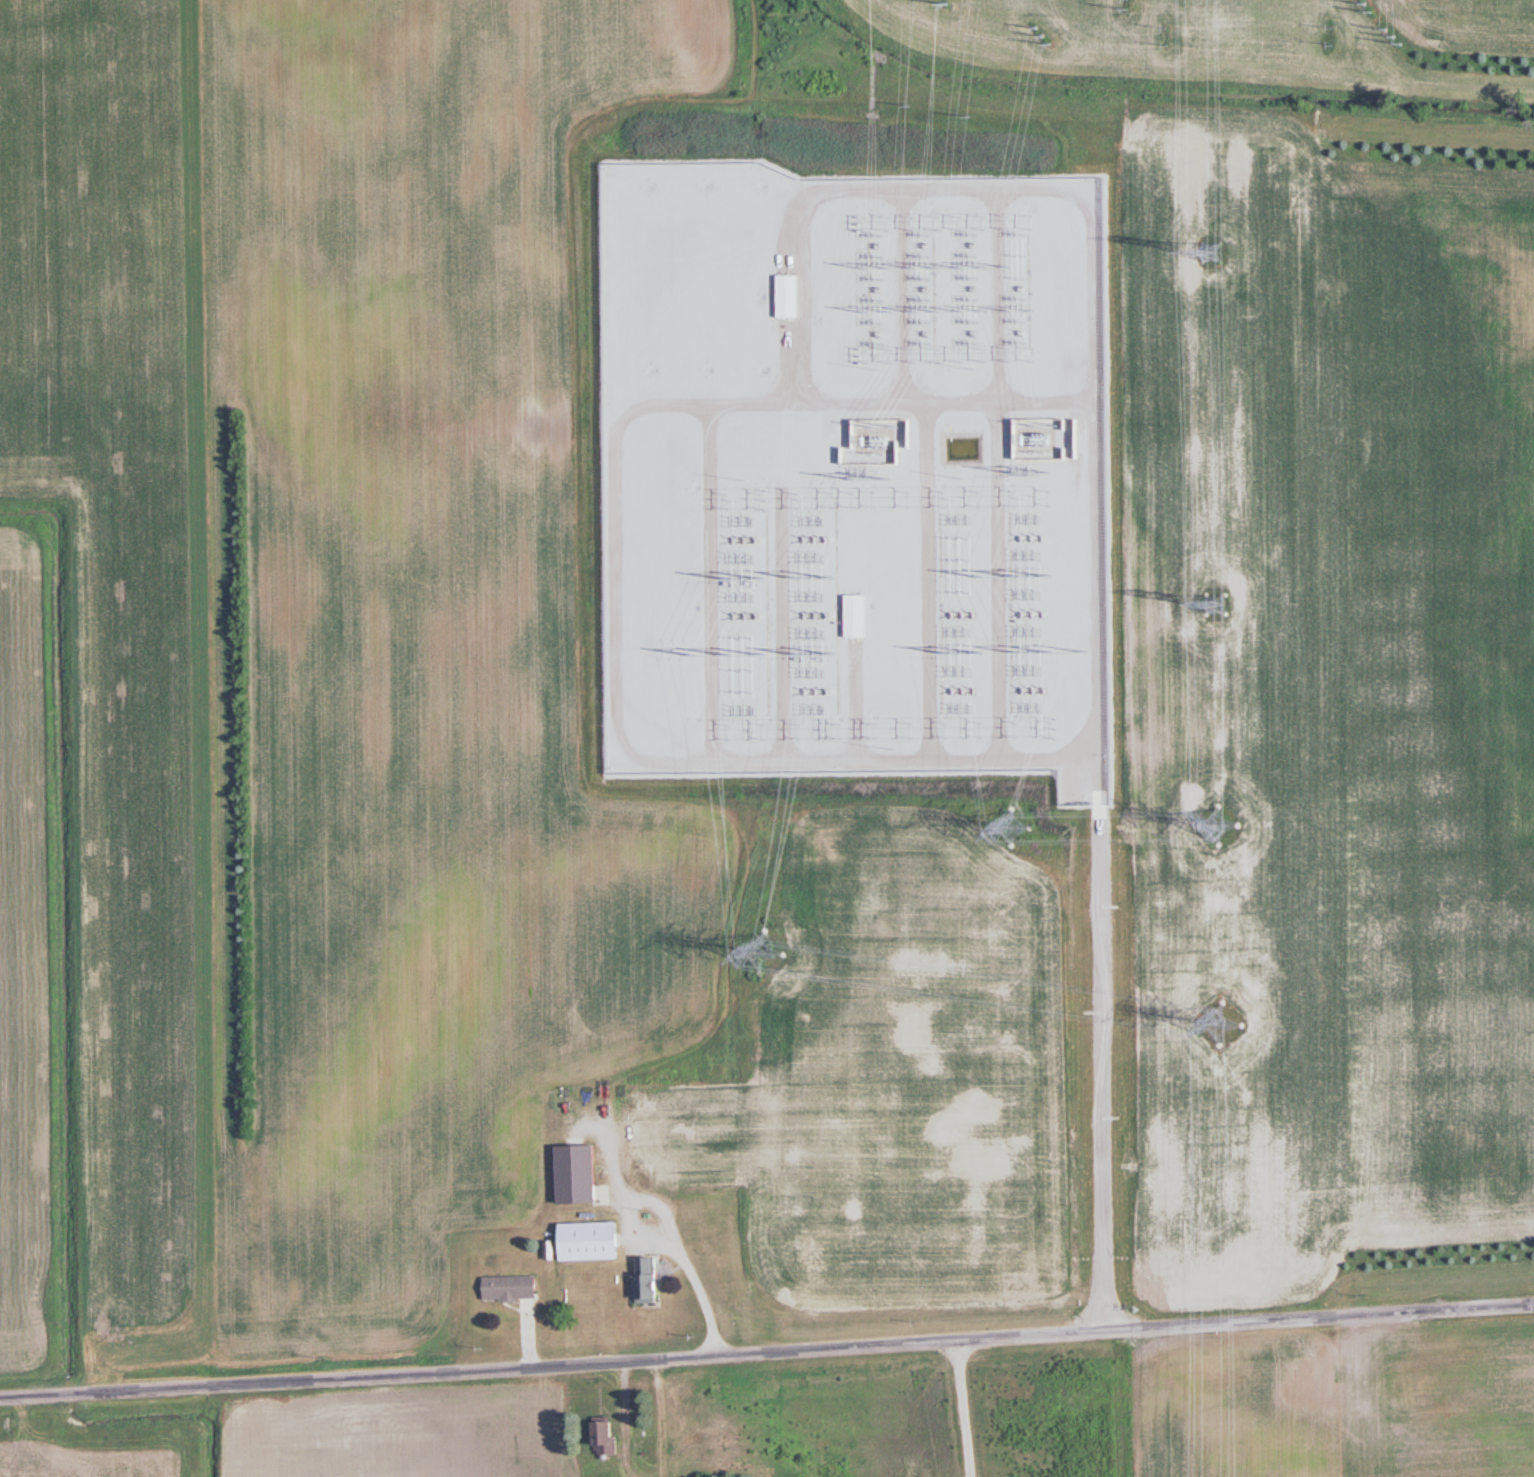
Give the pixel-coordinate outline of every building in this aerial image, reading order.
[(777,273),(798,273),(798,316),(777,316),(777,273)] [(845,594),(865,594),(865,636),(845,636),(845,594)] [(564,1203),(609,1202),(608,1185),(602,1185),(601,1144),(563,1145),(564,1203)] [(565,1260),(625,1259),(624,1221),(565,1222),(565,1260)] [(663,1302),(661,1255),(638,1255),(639,1303),(663,1302)] [(540,1299),(540,1275),(487,1275),(487,1299),(540,1299)] [(598,1455),(621,1455),(621,1417),(598,1417),(598,1455)]
